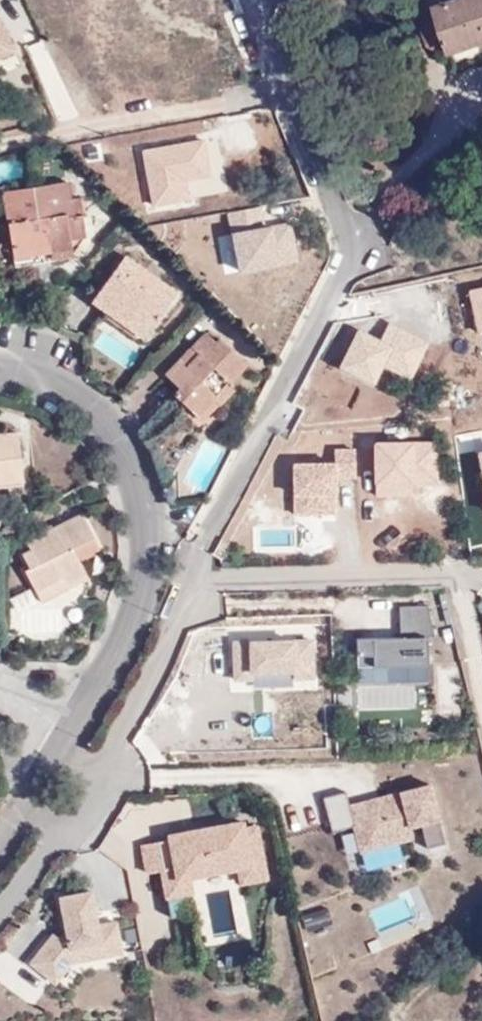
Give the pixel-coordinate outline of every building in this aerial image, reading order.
[(453,55),(481,44),(481,0),(459,0),(438,7),(440,16),(427,21),(423,28),(429,45),(438,50),(450,46),(453,55)] [(15,49),(0,20),(0,56),(15,49)] [(453,55),(457,67),(481,58),(481,44),(453,55)] [(20,179),(21,163),(0,161),(0,178),(20,179)] [(68,182),(39,186),(51,248),(52,252),(74,249),(72,241),(87,238),(83,216),(76,217),(74,199),(71,199),(68,182)] [(51,248),(39,186),(2,192),(16,268),(34,264),(33,253),(51,248)] [(80,197),(74,199),(76,217),(83,216),(80,197)] [(135,249),(124,263),(129,267),(140,253),(135,249)] [(98,296),(114,308),(117,305),(150,332),(184,288),(140,253),(129,267),(124,263),(98,296)] [(117,305),(114,308),(108,317),(141,344),(150,332),(117,305)] [(173,393),(200,418),(214,401),(220,405),(234,391),(229,385),(248,366),(219,338),(215,342),(205,332),(192,345),(198,354),(186,366),(178,360),(165,373),(179,387),(173,393)] [(178,359),(178,360),(186,366),(198,354),(192,345),(191,346),(178,359)] [(214,401),(200,418),(204,422),(220,406),(220,405),(214,401)] [(22,481),(17,432),(0,435),(0,484),(22,481)] [(25,570),(37,594),(64,580),(66,583),(86,573),(79,558),(99,548),(82,513),(28,541),(31,549),(22,554),(29,566),(25,570)] [(64,580),(37,594),(42,602),(89,578),(86,573),(66,583),(64,580)] [(427,604),(397,604),(400,634),(355,636),(358,666),(434,662),(427,604)] [(310,639),(232,642),(232,678),(253,678),(253,669),(291,668),(292,676),(312,676),(310,639)] [(344,791),(322,797),(331,830),(351,825),(358,849),(412,839),(409,826),(441,817),(429,782),(348,805),(344,791)] [(166,837),(138,843),(142,871),(158,868),(164,898),(193,892),(190,877),(235,869),(239,884),(268,878),(257,823),(244,825),(243,818),(164,832),(166,837)] [(51,931),(25,960),(55,982),(74,962),(126,954),(118,919),(100,923),(93,887),(57,894),(62,930),(51,931)]
